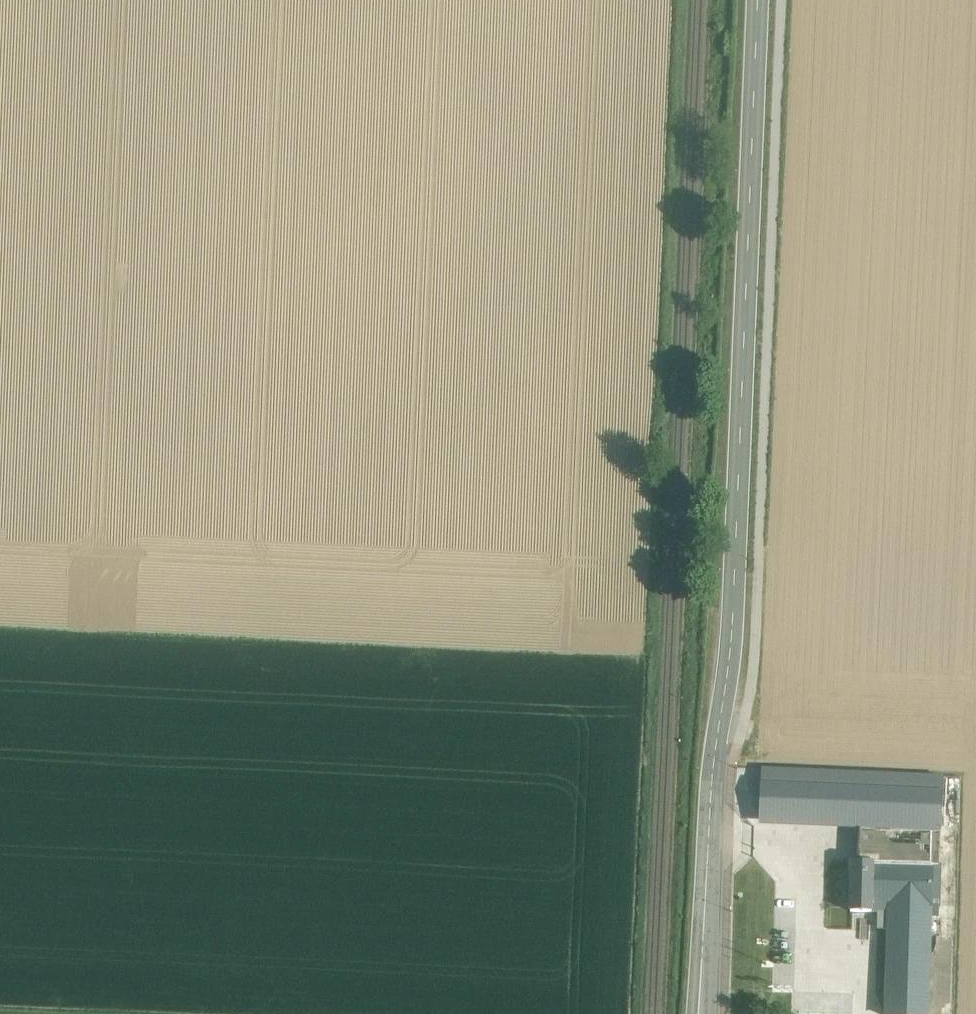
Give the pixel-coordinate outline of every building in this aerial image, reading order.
[(944,778),(767,770),(766,788),(945,794),(944,778)] [(945,794),(766,788),(766,819),(851,820),(944,820),(945,794)] [(944,820),(851,820),(851,862),(932,862),(932,898),(930,1013),(949,1013),(951,821),(944,820)] [(932,862),(851,862),(850,906),(850,909),(889,910),(889,898),(932,898),(932,862)] [(932,898),(889,898),(889,910),(850,909),(850,928),(888,928),(888,944),(887,1013),(930,1013),(932,898)] [(816,901),(761,900),(760,942),(815,943),(816,927),(816,901)] [(830,901),(816,901),(816,927),(829,927),(830,906),(830,901)] [(850,906),(830,906),(829,927),(816,927),(815,943),(888,944),(888,928),(850,928),(850,909),(850,906)]
